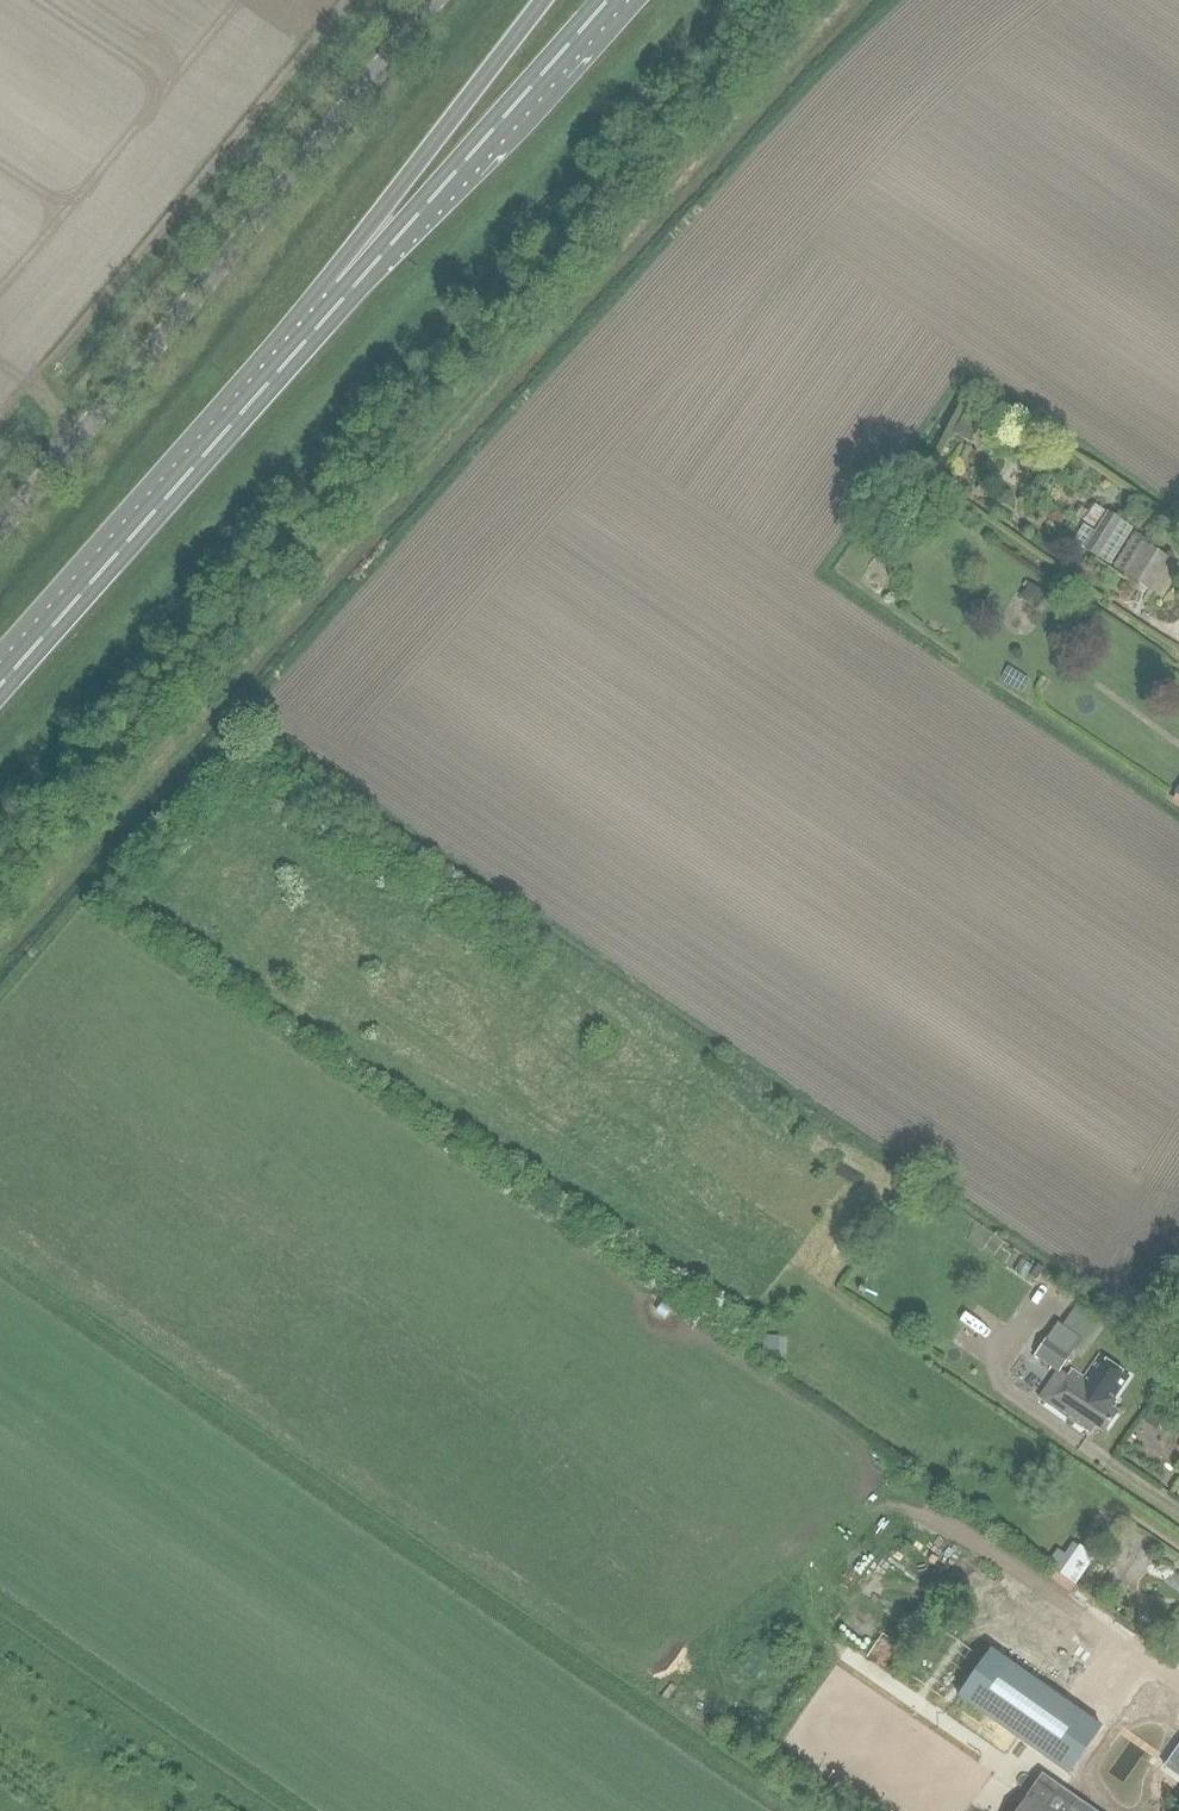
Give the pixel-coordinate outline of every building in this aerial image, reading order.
[(959,418),(951,433),(968,442),(976,428),(959,418)] [(1092,527),(1103,510),(1094,505),(1083,521),(1092,527)] [(1097,558),(1120,519),(1105,510),(1081,548),(1097,558)] [(936,534),(946,522),(936,514),(926,526),(936,534)] [(1161,598),(1178,570),(1178,567),(1131,536),(1111,566),(1161,598)] [(1029,585),(1020,599),(1035,608),(1044,595),(1029,585)] [(1022,1259),(1014,1271),(1025,1278),(1033,1266),(1022,1259)] [(1037,1267),(1030,1278),(1036,1282),(1044,1271),(1037,1267)] [(1032,1353),(1058,1370),(1071,1350),(1045,1333),(1032,1353)] [(760,1350),(760,1362),(777,1363),(778,1350),(760,1350)] [(1113,1399),(1128,1377),(1098,1356),(1083,1379),(1070,1370),(1047,1405),(1089,1433),(1093,1426),(1103,1433),(1117,1412),(1111,1408),(1116,1401),(1113,1399)] [(1080,1546),(1059,1575),(1054,1572),(1048,1581),(1069,1595),(1095,1556),(1080,1546)] [(992,1651),(959,1697),(1068,1774),(1101,1727),(992,1651)] [(1043,1779),(1020,1810),(1087,1810),(1043,1779)]
